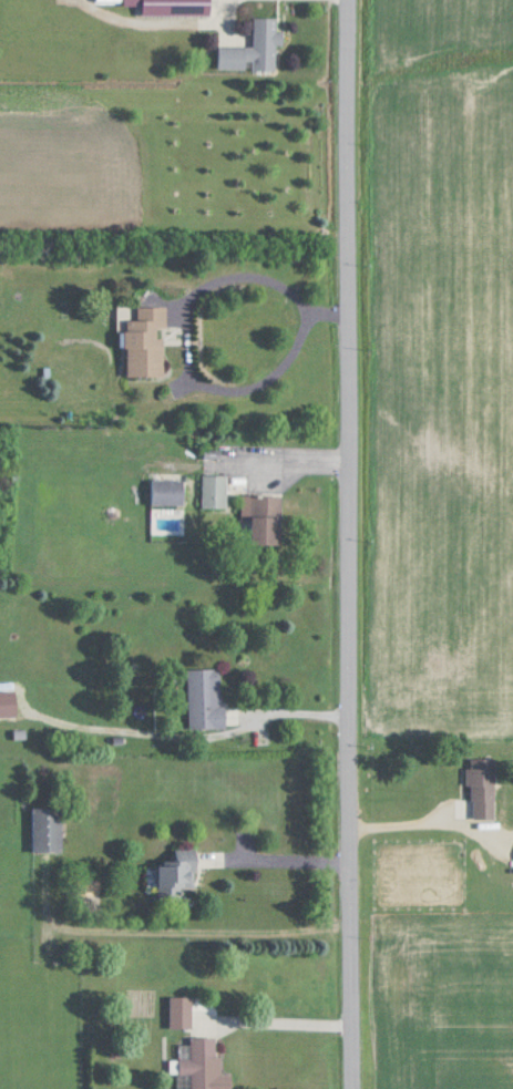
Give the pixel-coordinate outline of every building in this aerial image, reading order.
[(212,0),(126,0),(126,5),(139,5),(139,15),(212,15),(212,0)] [(220,69),(278,70),(278,46),(284,46),(284,30),(279,30),(279,17),(255,17),(255,47),(220,46),(220,69)] [(127,375),(166,375),(165,306),(138,306),(138,319),(127,319),(127,375)] [(228,508),(228,475),(202,475),(202,508),(228,508)] [(184,479),(152,479),(152,503),(184,503),(184,479)] [(251,544),(282,544),(282,495),(242,494),(242,522),(251,522),(251,544)] [(188,668),(188,728),(224,727),(223,668),(188,668)] [(496,758),(472,758),(472,818),(496,818),(496,758)] [(62,851),(62,807),(33,807),(33,851),(62,851)] [(197,860),(159,860),(159,896),(177,896),(177,887),(197,887),(197,860)] [(218,1036),(189,1036),(189,1044),(179,1044),(179,1088),(218,1088),(218,1036)]
